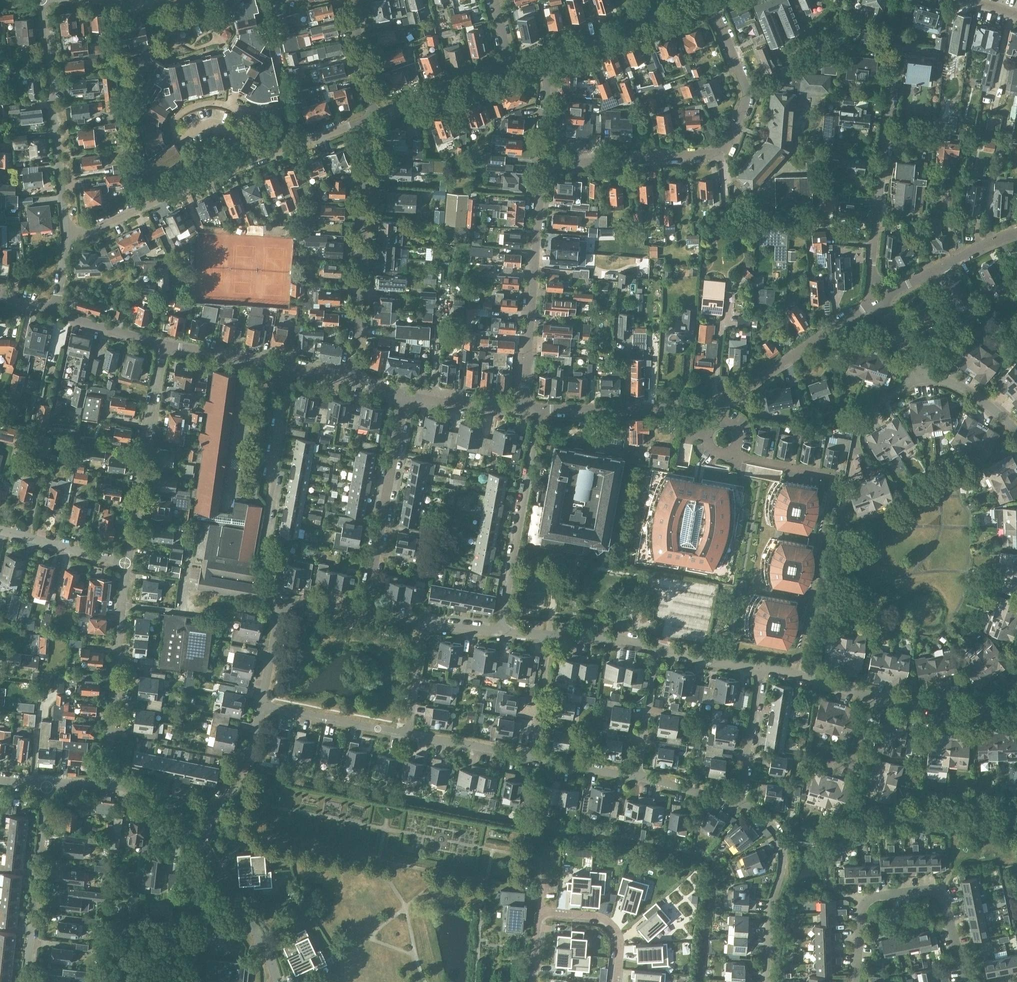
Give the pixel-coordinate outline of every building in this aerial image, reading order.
[(118,22),(123,44),(127,44),(135,70),(144,75),(136,87),(142,90),(149,79),(163,87),(169,86),(171,94),(176,102),(175,99),(233,86),(232,90),(239,91),(239,87),(248,93),(245,96),(248,98),(253,101),(258,102),(263,103),(269,102),(274,101),(278,100),(278,99),(277,95),(281,94),(272,56),(268,40),(269,40),(267,31),(259,33),(257,23),(255,12),(259,11),(258,3),(257,4),(256,0),(226,0),(222,3),(224,7),(221,8),(220,11),(219,15),(220,18),(223,20),(226,22),(229,21),(232,20),(233,21),(236,19),(239,33),(239,37),(231,50),(229,47),(224,51),(226,53),(169,66),(165,66),(154,59),(152,55),(145,26),(143,27),(140,17),(118,22)] [(275,16),(285,13),(285,12),(282,13),(278,0),(271,0),(270,0),(275,15),(274,15),(275,16)] [(373,12),(391,8),(390,4),(399,2),(400,7),(406,6),(404,0),(381,0),(373,2),(374,4),(372,5),(373,12)] [(412,9),(424,6),(422,0),(410,0),(412,9)] [(436,3),(438,9),(444,8),(443,1),(448,0),(435,0),(436,3)] [(587,0),(567,0),(572,22),(574,22),(575,23),(579,22),(579,20),(585,19),(583,11),(585,10),(583,1),(587,0)] [(599,13),(605,11),(607,13),(610,11),(611,10),(613,9),(610,0),(594,0),(599,13)] [(754,3),(757,10),(760,19),(765,32),(772,47),(785,42),(779,26),(773,13),(778,11),(782,21),(788,36),(792,35),(800,31),(799,27),(788,0),(760,0),(754,3)] [(804,13),(819,7),(816,0),(799,0),(804,13)] [(872,8),(868,21),(879,24),(880,17),(881,17),(883,11),(886,6),(888,0),(863,0),(862,5),(872,8)] [(916,3),(911,21),(914,22),(913,26),(937,33),(940,33),(943,20),(940,19),(942,12),(938,11),(938,9),(916,3)] [(331,4),(314,8),(307,10),(310,22),(310,25),(311,26),(318,24),(317,20),(334,16),(331,4)] [(535,11),(533,5),(522,7),(523,13),(535,11)] [(551,15),(546,16),(549,30),(554,29),(556,30),(560,29),(561,28),(563,27),(560,12),(559,12),(559,11),(558,5),(549,7),(551,15)] [(752,20),(750,15),(746,5),(731,12),(736,26),(752,20)] [(286,12),(288,17),(298,14),(296,8),(286,12)] [(391,8),(373,12),(375,19),(377,18),(377,21),(392,18),(392,19),(402,17),(401,10),(391,12),(391,8)] [(407,12),(408,17),(410,23),(422,20),(418,9),(407,12)] [(450,10),(454,28),(472,24),(469,11),(459,14),(459,13),(455,14),(453,9),(450,10)] [(64,44),(71,44),(72,57),(83,56),(90,55),(90,54),(88,41),(90,41),(88,22),(80,23),(81,35),(82,35),(83,35),(83,37),(78,38),(76,12),(68,13),(66,12),(64,13),(63,14),(61,14),(64,44)] [(101,30),(101,34),(105,34),(105,29),(106,29),(104,14),(98,14),(97,13),(94,13),(93,15),(91,15),(93,31),(101,30)] [(279,33),(290,31),(285,13),(275,16),(279,33)] [(951,40),(949,52),(954,53),(964,54),(966,44),(966,42),(971,17),(956,14),(951,40)] [(0,33),(6,33),(6,23),(14,22),(13,15),(0,16),(0,30),(0,33)] [(523,42),(539,39),(534,16),(518,20),(523,42)] [(32,20),(27,20),(16,21),(18,44),(35,42),(32,20)] [(757,20),(750,23),(756,36),(763,33),(757,20)] [(305,32),(303,32),(302,28),(297,30),(298,33),(296,34),(296,32),(281,36),(285,52),(306,47),(304,37),(313,35),(313,36),(324,34),(325,37),(338,34),(336,23),(308,29),(307,27),(304,28),(305,32)] [(482,23),(475,25),(475,27),(474,28),(474,31),(467,33),(472,57),(479,55),(480,57),(483,56),(484,54),(486,54),(483,37),(484,37),(482,23)] [(837,25),(835,42),(842,43),(844,26),(837,25)] [(978,47),(984,49),(989,27),(983,25),(981,26),(977,26),(972,48),(977,50),(978,47)] [(424,30),(425,36),(436,34),(435,27),(424,30)] [(1000,51),(1000,50),(994,49),(999,31),(997,30),(996,28),(989,27),(984,49),(991,51),(990,52),(988,52),(981,84),(992,86),(1000,51)] [(270,30),(272,38),(276,54),(282,52),(276,29),(270,30)] [(406,40),(404,31),(403,29),(395,31),(378,35),(378,36),(377,36),(380,46),(381,47),(398,42),(406,40)] [(437,33),(437,35),(438,40),(439,39),(457,35),(455,29),(437,33)] [(687,34),(689,41),(684,43),(689,55),(696,52),(694,49),(706,45),(701,32),(700,31),(699,29),(687,34)] [(870,31),(863,30),(861,47),(878,49),(878,46),(879,40),(869,38),(870,31)] [(1005,54),(1016,57),(1016,32),(1010,30),(1005,54)] [(763,34),(752,38),(754,44),(765,40),(763,34)] [(438,40),(437,35),(426,37),(428,46),(440,44),(439,39),(438,40)] [(936,36),(934,47),(945,48),(947,37),(936,36)] [(662,59),(673,55),(677,66),(681,65),(681,66),(684,64),(687,63),(682,50),(677,52),(675,47),(674,47),(673,45),(677,44),(675,38),(671,40),(671,39),(659,44),(662,52),(660,53),(662,59)] [(411,40),(405,42),(408,49),(414,47),(411,40)] [(112,42),(104,43),(105,53),(113,53),(112,42)] [(96,54),(98,54),(105,53),(104,43),(94,44),(95,47),(95,53),(96,54)] [(341,43),(325,46),(317,49),(297,53),(297,52),(289,54),(289,52),(284,54),(287,66),(300,64),(298,58),(318,53),(319,59),(328,57),(343,53),(341,43)] [(444,48),(446,60),(450,59),(451,66),(463,63),(460,48),(459,45),(444,48)] [(767,74),(772,72),(773,72),(775,78),(781,75),(775,61),(773,62),(766,46),(756,50),(767,74)] [(825,46),(814,50),(820,64),(831,60),(830,59),(834,58),(830,49),(827,51),(825,46)] [(384,64),(386,66),(386,68),(406,61),(402,47),(382,54),(384,60),(383,62),(384,64)] [(626,51),(631,66),(646,60),(644,54),(642,55),(639,47),(633,49),(632,48),(628,49),(628,51),(626,51)] [(665,71),(662,64),(660,64),(655,51),(651,53),(659,74),(665,71)] [(849,51),(846,79),(867,82),(868,74),(875,75),(878,60),(860,57),(860,53),(849,51)] [(86,73),(85,67),(98,65),(97,58),(98,58),(98,54),(96,54),(95,53),(90,54),(90,55),(83,56),(84,60),(66,62),(67,75),(86,73)] [(435,53),(422,58),(428,76),(441,71),(435,53)] [(603,58),(610,75),(617,73),(618,76),(623,74),(616,53),(615,54),(613,53),(609,54),(608,56),(607,57),(603,58)] [(908,56),(905,83),(928,85),(931,58),(908,56)] [(949,77),(950,77),(951,63),(945,62),(943,76),(949,77)] [(324,73),(326,81),(347,77),(347,75),(349,75),(347,69),(345,70),(344,63),(339,64),(330,66),(319,68),(321,74),(324,73)] [(390,71),(391,73),(385,75),(390,89),(408,83),(404,71),(409,70),(413,81),(419,79),(415,63),(390,71)] [(681,65),(677,66),(674,68),(677,74),(687,71),(690,78),(694,77),(689,63),(685,65),(684,64),(681,66),(681,65)] [(836,75),(837,66),(822,65),(821,74),(836,75)] [(693,70),(696,77),(702,74),(700,67),(693,70)] [(786,71),(785,67),(781,68),(783,77),(799,73),(798,68),(786,71)] [(1010,67),(1005,93),(1015,95),(1016,95),(1016,68),(1010,67)] [(295,80),(302,79),(300,68),(288,71),(291,84),(296,83),(295,80)] [(563,88),(576,89),(576,88),(578,71),(572,71),(572,69),(566,69),(566,70),(564,70),(563,88)] [(654,84),(640,87),(641,92),(664,88),(662,83),(657,69),(649,72),(654,84)] [(28,82),(28,79),(30,79),(30,74),(15,75),(16,81),(24,80),(24,83),(28,82)] [(766,142),(736,175),(731,181),(733,183),(745,194),(748,197),(754,191),(788,153),(792,145),(796,95),(798,95),(801,93),(802,90),(829,92),(830,76),(802,74),(784,78),(771,80),(770,92),(771,92),(768,136),(766,142)] [(112,77),(103,78),(103,80),(103,84),(105,100),(114,99),(112,77)] [(38,78),(30,79),(28,79),(28,82),(30,99),(40,98),(38,78)] [(70,86),(69,87),(69,91),(70,92),(71,94),(83,93),(84,99),(95,98),(94,91),(93,85),(99,84),(103,84),(103,80),(99,81),(99,78),(87,79),(69,81),(70,86)] [(696,88),(704,85),(704,83),(707,82),(706,78),(694,83),(696,88)] [(162,87),(140,121),(148,154),(164,142),(161,129),(162,125),(162,126),(162,125),(163,121),(170,110),(173,108),(178,104),(171,94),(169,86),(163,87),(149,79),(142,90),(147,94),(155,82),(161,86),(162,87)] [(704,83),(704,85),(706,89),(702,91),(702,92),(701,92),(703,98),(705,97),(709,107),(721,102),(719,97),(723,96),(716,79),(707,82),(704,83)] [(623,92),(621,93),(623,97),(625,96),(627,101),(636,98),(629,80),(620,83),(623,92)] [(614,99),(613,95),(608,81),(601,83),(597,85),(598,85),(600,93),(602,99),(602,111),(619,105),(616,98),(614,99)] [(680,87),(681,90),(685,98),(697,94),(693,82),(684,86),(680,87)] [(309,88),(310,92),(320,120),(330,116),(331,114),(327,102),(332,101),(331,99),(330,93),(328,86),(327,84),(309,88)] [(337,84),(328,86),(330,93),(331,99),(336,98),(338,104),(343,103),(345,109),(347,108),(349,109),(355,106),(351,87),(338,90),(337,84)] [(575,97),(602,99),(600,93),(587,92),(587,89),(576,88),(576,89),(575,97)] [(509,95),(503,97),(503,98),(500,99),(503,108),(506,107),(507,109),(527,102),(524,94),(523,93),(522,91),(514,94),(514,92),(509,94),(509,95)] [(320,120),(310,92),(304,94),(307,100),(308,100),(310,105),(302,108),(307,122),(310,123),(320,120)] [(6,104),(6,98),(9,97),(9,93),(0,93),(0,104),(6,104)] [(841,103),(856,105),(857,97),(842,95),(841,103)] [(648,110),(656,109),(660,132),(672,130),(669,106),(657,108),(656,98),(647,100),(648,110)] [(114,99),(105,100),(106,111),(115,110),(114,99)] [(72,111),(71,112),(71,116),(73,116),(73,119),(78,118),(78,123),(85,122),(85,117),(90,117),(90,110),(95,110),(103,109),(102,102),(93,103),(89,104),(72,106),(72,111)] [(566,110),(565,122),(583,123),(582,136),(591,137),(592,124),(590,124),(592,104),(568,102),(567,110),(566,110)] [(505,116),(503,110),(501,103),(494,105),(498,118),(505,116)] [(19,104),(8,105),(8,114),(21,113),(19,104)] [(466,110),(472,127),(490,121),(487,109),(481,112),(479,106),(466,110)] [(823,146),(837,148),(840,124),(869,128),(871,115),(867,115),(868,108),(855,106),(854,112),(840,110),(834,109),(834,115),(825,114),(823,146)] [(21,109),(22,123),(43,121),(41,108),(34,109),(33,107),(29,107),(29,108),(21,109)] [(674,110),(676,117),(684,116),(682,108),(674,110)] [(686,109),(687,123),(688,131),(694,130),(694,128),(700,128),(700,122),(702,121),(702,113),(699,113),(699,108),(686,109)] [(611,125),(611,126),(611,135),(620,135),(620,138),(631,138),(632,119),(621,118),(621,111),(606,111),(605,125),(611,125)] [(989,114),(985,135),(999,137),(1000,128),(1002,117),(989,114)] [(442,118),(435,121),(437,127),(443,143),(455,139),(453,133),(459,131),(455,119),(449,121),(448,116),(442,118)] [(950,116),(949,122),(939,121),(938,130),(956,132),(957,117),(950,116)] [(502,120),(502,127),(501,130),(502,131),(523,133),(523,131),(524,130),(525,127),(524,126),(524,119),(504,117),(502,120)] [(96,146),(95,136),(108,134),(108,131),(117,131),(116,123),(105,124),(105,125),(94,126),(94,129),(78,131),(79,136),(77,137),(78,142),(79,142),(80,144),(84,143),(85,148),(96,146)] [(967,124),(965,133),(972,134),(973,125),(968,124),(967,124)] [(999,137),(998,138),(1010,141),(1011,139),(1012,130),(1000,128),(999,137)] [(704,131),(708,142),(714,140),(710,129),(704,131)] [(405,143),(405,137),(406,131),(388,130),(387,135),(386,137),(386,140),(387,142),(387,143),(393,143),(393,148),(395,150),(406,150),(408,149),(408,145),(407,143),(405,143)] [(493,134),(492,142),(496,142),(496,144),(506,145),(506,152),(507,152),(507,153),(508,154),(509,156),(513,156),(515,155),(515,154),(515,153),(522,154),(522,152),(523,151),(523,148),(522,147),(523,141),(507,140),(507,138),(500,137),(501,135),(497,134),(493,134)] [(26,135),(14,137),(15,149),(24,148),(24,147),(30,146),(32,158),(41,157),(41,155),(47,155),(45,139),(30,141),(27,141),(26,135)] [(117,138),(118,147),(125,146),(124,137),(117,138)] [(985,138),(983,150),(994,151),(996,139),(985,138)] [(413,140),(414,151),(413,158),(423,158),(423,151),(422,151),(423,140),(413,140)] [(938,163),(947,164),(948,154),(957,156),(960,142),(941,140),(938,163)] [(1006,154),(1010,155),(1013,143),(998,141),(996,150),(1006,154)] [(183,156),(182,154),(175,144),(143,166),(152,178),(183,156)] [(823,154),(832,155),(840,156),(841,149),(833,148),(824,147),(823,154)] [(13,167),(13,158),(12,158),(12,153),(0,152),(0,148),(0,167),(13,167)] [(325,157),(328,164),(331,163),(333,167),(332,167),(334,173),(335,175),(341,172),(340,168),(349,164),(343,149),(327,156),(325,157)] [(479,162),(490,163),(491,152),(480,151),(479,162)] [(99,169),(99,168),(103,168),(102,154),(82,156),(83,164),(81,164),(81,170),(83,170),(83,171),(90,171),(90,169),(94,169),(94,170),(99,169)] [(837,167),(837,170),(864,173),(865,160),(850,158),(850,156),(830,155),(829,165),(830,166),(837,167)] [(491,163),(502,164),(505,164),(505,157),(492,156),(491,163)] [(306,172),(309,178),(319,175),(320,177),(327,175),(321,159),(308,164),(310,170),(306,172)] [(435,160),(434,163),(420,162),(421,162),(415,161),(414,166),(415,166),(415,172),(425,173),(434,173),(434,172),(446,173),(447,161),(435,160)] [(898,181),(897,182),(895,207),(910,209),(911,208),(914,209),(913,212),(922,213),(925,185),(926,185),(927,179),(926,179),(927,168),(918,167),(918,171),(915,171),(916,164),(897,162),(895,176),(903,177),(902,182),(898,181)] [(126,163),(113,164),(114,173),(126,172),(126,163)] [(486,170),(511,172),(513,172),(513,164),(505,164),(502,164),(491,163),(490,163),(487,163),(486,170)] [(390,179),(411,180),(412,165),(404,165),(403,167),(391,167),(390,179)] [(42,172),(29,173),(28,167),(17,168),(17,175),(23,175),(25,187),(44,185),(42,172)] [(292,198),(296,208),(300,219),(305,213),(295,185),(305,182),(300,167),(288,171),(289,174),(285,176),(292,198)] [(447,169),(446,177),(457,178),(457,170),(447,169)] [(511,172),(511,173),(505,173),(504,188),(510,189),(510,190),(526,191),(527,173),(522,172),(522,169),(517,169),(517,172),(511,172)] [(283,173),(271,177),(270,177),(270,176),(269,175),(268,175),(267,176),(266,176),(265,177),(265,178),(265,179),(264,179),(272,201),(284,197),(282,192),(286,191),(284,184),(286,183),(283,173)] [(87,195),(85,195),(86,205),(95,204),(95,207),(103,206),(101,194),(106,193),(109,191),(108,187),(124,185),(123,174),(106,176),(107,182),(99,183),(100,185),(95,186),(95,188),(85,189),(86,192),(87,194),(87,195)] [(775,178),(776,208),(813,207),(812,176),(775,178)] [(969,212),(970,214),(973,214),(975,213),(978,213),(980,199),(986,200),(989,181),(971,178),(969,193),(967,193),(965,203),(967,203),(966,211),(969,212)] [(699,181),(700,198),(709,198),(709,205),(714,205),(713,198),(712,180),(706,180),(706,179),(701,179),(701,181),(699,181)] [(555,189),(555,190),(581,193),(581,192),(590,192),(590,187),(581,186),(582,182),(558,180),(556,181),(555,189)] [(330,185),(329,198),(345,198),(346,186),(343,186),(343,181),(336,181),(335,185),(330,185)] [(669,183),(670,189),(665,189),(666,199),(671,199),(688,198),(687,184),(682,184),(682,182),(676,182),(676,181),(671,181),(671,183),(669,183)] [(242,187),(248,202),(248,203),(262,198),(257,182),(242,187)] [(591,182),(590,187),(590,192),(590,197),(598,197),(599,183),(597,183),(597,182),(593,182),(591,182)] [(993,215),(1000,215),(1007,216),(1008,201),(1011,201),(1011,194),(1013,194),(1013,183),(995,182),(994,199),(993,215)] [(640,185),(641,202),(649,202),(649,208),(654,207),(654,202),(652,184),(647,184),(646,183),(641,183),(641,185),(640,185)] [(15,195),(14,187),(14,184),(0,184),(0,194),(15,195)] [(610,187),(611,205),(608,205),(608,211),(619,210),(624,210),(623,204),(624,204),(622,186),(617,187),(616,185),(611,185),(612,187),(610,187)] [(225,194),(233,217),(245,213),(237,189),(225,194)] [(434,190),(433,198),(445,198),(446,190),(434,190)] [(554,201),(571,203),(571,205),(551,204),(551,209),(559,210),(574,210),(574,209),(586,210),(585,211),(590,211),(590,204),(582,204),(580,203),(581,193),(555,190),(554,201)] [(949,191),(947,211),(955,211),(957,192),(949,191)] [(387,209),(416,211),(417,195),(388,193),(387,209)] [(468,209),(468,198),(469,194),(448,193),(446,211),(445,224),(445,225),(466,227),(467,221),(468,209)] [(508,199),(508,206),(480,204),(480,203),(476,203),(477,198),(477,193),(470,193),(469,198),(468,198),(468,209),(476,209),(480,209),(493,210),(507,211),(524,212),(525,200),(508,199)] [(838,193),(837,202),(841,202),(839,218),(849,219),(849,223),(860,224),(861,220),(862,204),(849,202),(850,194),(838,193)] [(820,194),(819,208),(829,210),(830,195),(820,194)] [(6,195),(6,196),(2,196),(2,207),(6,207),(6,208),(18,208),(18,200),(18,198),(18,195),(6,195)] [(32,196),(18,198),(18,200),(19,200),(19,204),(33,203),(32,196)] [(211,215),(219,212),(221,216),(218,217),(220,221),(222,220),(224,228),(231,227),(225,211),(223,205),(221,200),(213,203),(211,197),(198,202),(202,212),(201,213),(203,218),(205,222),(213,218),(211,215)] [(284,213),(291,210),(296,208),(292,198),(280,202),(284,213)] [(261,203),(266,214),(272,212),(267,200),(261,203)] [(318,202),(305,202),(305,212),(318,212),(318,202)] [(20,222),(21,223),(22,233),(52,229),(50,205),(27,207),(29,221),(20,222)] [(321,219),(337,219),(345,219),(345,206),(337,206),(321,205),(321,219)] [(468,209),(467,221),(468,221),(467,227),(474,227),(475,221),(476,209),(468,209)] [(724,224),(723,209),(715,209),(716,224),(724,224)] [(167,216),(171,225),(165,228),(170,238),(176,236),(175,233),(188,227),(190,232),(196,228),(192,219),(185,221),(180,210),(167,216)] [(507,211),(493,210),(493,216),(507,217),(506,223),(523,224),(524,212),(507,211)] [(433,223),(445,224),(446,211),(434,211),(433,223)] [(254,223),(253,221),(250,212),(242,215),(246,225),(252,225),(255,225),(254,223)] [(633,213),(633,223),(646,222),(645,215),(643,215),(642,212),(633,213)] [(572,216),(571,216),(554,214),(553,227),(571,229),(571,228),(577,229),(577,223),(582,223),(582,217),(578,217),(578,216),(572,216)] [(664,215),(664,225),(665,225),(666,225),(666,233),(675,232),(675,226),(675,221),(673,221),(673,214),(664,215)] [(657,225),(664,225),(664,215),(656,215),(657,225)] [(595,219),(595,228),(598,228),(598,227),(607,227),(599,227),(600,218),(597,218),(597,219),(595,219)] [(943,218),(931,220),(932,229),(935,229),(936,240),(931,241),(932,253),(948,251),(946,235),(942,236),(941,228),(945,227),(943,218)] [(380,232),(379,233),(396,234),(397,228),(400,229),(400,222),(397,222),(380,220),(379,232),(380,232)] [(787,261),(787,250),(788,223),(776,223),(776,225),(760,224),(760,232),(760,245),(775,245),(775,260),(776,260),(775,268),(786,268),(786,261),(787,261)] [(263,225),(263,234),(284,235),(284,237),(293,237),(293,235),(294,235),(298,235),(298,226),(263,225)] [(162,226),(156,229),(159,236),(159,237),(166,234),(162,226)] [(447,226),(446,237),(466,239),(467,228),(447,226)] [(140,228),(129,234),(136,249),(139,256),(151,250),(148,244),(147,244),(140,228)] [(588,237),(597,237),(598,228),(595,228),(589,228),(588,237)] [(838,228),(835,233),(842,239),(846,233),(838,228)] [(146,234),(149,241),(159,236),(156,229),(155,229),(146,234)] [(817,245),(819,267),(827,266),(826,250),(826,245),(826,232),(812,232),(813,245),(817,245)] [(379,233),(379,244),(396,246),(396,234),(379,233)] [(504,233),(504,239),(503,245),(510,246),(522,246),(523,234),(511,233),(504,233)] [(125,254),(132,251),(134,255),(132,256),(135,261),(141,260),(139,256),(136,249),(129,234),(118,239),(125,254)] [(343,243),(326,242),(323,242),(322,235),(306,235),(306,245),(320,246),(319,255),(326,256),(342,257),(343,243)] [(915,253),(909,242),(903,245),(897,245),(897,236),(888,235),(886,256),(887,256),(886,262),(886,267),(889,269),(893,267),(899,264),(899,265),(911,259),(909,256),(915,253)] [(552,239),(551,251),(586,253),(587,241),(579,240),(579,237),(567,236),(567,240),(563,240),(552,239)] [(696,244),(695,236),(686,236),(687,245),(696,244)] [(379,244),(378,256),(401,258),(402,248),(396,248),(396,246),(387,245),(379,244)] [(470,255),(493,257),(493,252),(494,248),(471,246),(470,255)] [(109,252),(114,263),(124,259),(119,248),(109,252)] [(788,250),(787,250),(787,261),(796,261),(797,251),(795,251),(796,248),(788,248),(788,250)] [(3,257),(3,262),(12,262),(12,250),(10,250),(0,249),(0,257),(3,257)] [(551,251),(550,262),(560,263),(565,263),(565,267),(571,268),(572,264),(585,265),(586,253),(551,251)] [(826,253),(826,254),(827,259),(827,272),(835,271),(836,278),(837,278),(838,288),(851,287),(850,270),(845,271),(844,258),(834,258),(834,252),(826,253)] [(117,263),(113,264),(110,257),(101,257),(97,257),(97,254),(92,254),(91,253),(75,253),(75,271),(79,271),(79,274),(85,274),(85,271),(102,271),(102,266),(106,265),(107,268),(114,267),(118,266),(117,263)] [(505,259),(504,265),(513,265),(520,266),(521,255),(505,254),(499,254),(499,259),(505,259)] [(378,256),(377,256),(377,268),(377,274),(393,275),(393,271),(400,272),(401,258),(378,256)] [(141,260),(135,261),(135,265),(146,264),(147,271),(153,271),(156,271),(156,259),(141,260)] [(982,267),(983,269),(979,271),(989,290),(997,286),(999,290),(1008,285),(1005,281),(1010,278),(1005,268),(1000,270),(995,262),(989,265),(988,264),(985,263),(983,265),(982,267)] [(479,263),(479,275),(494,276),(495,264),(479,263)] [(342,265),(325,264),(320,264),(320,270),(324,270),(324,276),(341,277),(342,265)] [(428,264),(427,277),(437,278),(438,265),(428,264)] [(169,266),(157,267),(158,290),(162,290),(169,289),(169,266)] [(754,275),(745,268),(741,273),(750,280),(754,275)] [(634,275),(619,273),(618,287),(626,288),(626,282),(633,283),(634,275)] [(376,288),(397,290),(397,288),(406,289),(406,276),(395,275),(395,277),(377,276),(376,288)] [(548,280),(547,285),(547,291),(563,292),(564,286),(569,286),(570,281),(559,280),(559,275),(550,275),(549,280),(548,280)] [(519,277),(503,276),(498,276),(497,281),(503,282),(502,287),(519,288),(519,277)] [(754,286),(764,286),(764,277),(754,276),(754,286)] [(187,299),(194,299),(195,278),(188,278),(187,299)] [(949,286),(945,288),(955,307),(958,311),(965,307),(974,303),(961,279),(955,283),(954,281),(952,280),(949,282),(948,284),(949,286)] [(136,290),(154,293),(156,283),(137,280),(136,290)] [(701,313),(717,315),(722,315),(726,282),(704,280),(701,313)] [(823,280),(810,281),(812,304),(817,303),(818,304),(822,304),(823,303),(824,303),(823,280)] [(608,282),(600,281),(600,289),(608,290),(608,282)] [(305,298),(305,289),(301,288),(301,284),(300,283),(293,283),(292,283),(292,295),(298,295),(298,298),(305,298)] [(339,304),(340,292),(326,291),(326,287),(313,286),(313,289),(310,289),(309,302),(303,302),(303,307),(311,307),(312,300),(316,300),(316,302),(318,302),(339,304)] [(758,303),(774,304),(775,289),(759,289),(758,303)] [(574,292),(573,299),(592,300),(593,294),(574,292)] [(501,304),(501,310),(517,311),(518,300),(504,299),(504,293),(496,293),(496,295),(495,304),(501,304)] [(635,309),(642,310),(643,293),(636,293),(635,309)] [(145,302),(144,307),(133,305),(131,312),(137,314),(136,322),(148,324),(150,312),(155,313),(158,299),(151,297),(149,302),(145,302)] [(374,302),(373,310),(392,311),(392,304),(397,305),(398,299),(392,298),(380,297),(380,302),(374,302)] [(88,300),(88,301),(79,298),(78,300),(77,301),(76,304),(77,306),(76,307),(100,314),(102,304),(88,300)] [(912,315),(915,319),(913,319),(912,322),(914,325),(916,326),(918,325),(921,331),(932,325),(936,332),(944,328),(929,299),(916,306),(919,311),(912,315)] [(171,314),(171,315),(170,323),(165,322),(164,329),(169,330),(169,331),(182,334),(185,318),(187,318),(190,302),(176,300),(175,306),(181,308),(180,316),(171,314)] [(552,302),(546,302),(545,313),(561,314),(575,315),(576,301),(553,300),(552,302)] [(809,324),(797,305),(793,300),(781,307),(798,332),(809,324)] [(194,319),(191,336),(200,337),(204,338),(207,320),(216,322),(217,316),(222,317),(223,317),(223,315),(223,308),(224,304),(205,303),(204,305),(202,315),(201,320),(194,319)] [(222,317),(221,323),(225,323),(223,335),(222,338),(227,339),(228,341),(231,341),(232,340),(234,340),(234,337),(236,329),(236,326),(238,318),(231,317),(232,315),(233,305),(224,304),(223,308),(223,315),(223,317),(222,317)] [(434,304),(429,304),(428,304),(426,304),(426,313),(434,313),(434,304)] [(454,312),(463,313),(464,305),(455,304),(454,312)] [(251,315),(246,342),(248,342),(247,344),(253,345),(253,343),(258,344),(258,343),(264,344),(266,330),(261,329),(263,317),(263,314),(264,308),(252,306),(252,311),(251,315)] [(669,335),(668,339),(668,349),(684,350),(684,338),(693,339),(696,308),(682,307),(681,319),(674,319),(673,331),(671,332),(670,333),(669,335)] [(466,308),(465,323),(464,326),(470,326),(470,323),(471,315),(478,316),(478,309),(466,308)] [(619,311),(619,319),(617,340),(621,341),(621,338),(629,338),(630,331),(632,331),(634,308),(627,308),(626,309),(626,311),(619,311)] [(323,327),(323,325),(338,326),(339,314),(324,313),(324,310),(311,309),(310,316),(316,316),(316,324),(317,324),(317,327),(323,327)] [(117,310),(116,315),(115,317),(126,320),(128,313),(117,310)] [(392,311),(373,310),(373,318),(379,318),(378,324),(391,325),(392,311)] [(986,314),(980,317),(983,324),(990,321),(986,314)] [(516,322),(501,321),(501,317),(492,316),(490,331),(499,332),(515,333),(516,322)] [(25,346),(24,352),(47,357),(48,350),(53,329),(41,326),(30,324),(25,346)] [(294,324),(293,328),(292,336),(299,337),(301,325),(294,324)] [(396,331),(396,336),(396,337),(407,338),(408,325),(397,324),(396,331)] [(543,335),(557,336),(560,337),(571,338),(578,338),(579,331),(566,330),(566,326),(544,324),(543,335)] [(706,356),(696,355),(694,369),(713,371),(713,367),(717,367),(718,343),(712,342),(712,335),(715,335),(715,325),(700,324),(698,342),(707,343),(706,356)] [(408,325),(407,338),(417,338),(418,338),(419,326),(408,325)] [(276,332),(274,332),(272,344),(277,345),(276,349),(285,350),(289,327),(277,326),(276,332)] [(431,326),(419,326),(418,338),(430,339),(431,326)] [(324,340),(324,329),(301,328),(298,346),(307,347),(308,338),(324,340)] [(453,331),(453,343),(463,344),(463,331),(453,331)] [(464,348),(475,348),(476,332),(466,331),(464,348)] [(644,359),(644,349),(646,349),(646,334),(633,333),(633,348),(632,348),(631,394),(644,394),(644,388),(649,388),(650,378),(644,377),(645,359),(644,359)] [(87,390),(88,384),(88,383),(83,381),(88,357),(89,357),(93,339),(71,334),(67,353),(68,353),(63,377),(77,380),(71,404),(77,406),(83,407),(87,390)] [(570,351),(571,342),(571,338),(560,337),(557,336),(556,344),(543,343),(542,354),(558,356),(559,350),(570,351)] [(954,363),(969,374),(988,347),(972,337),(954,363)] [(370,366),(385,368),(386,368),(389,354),(389,351),(390,350),(389,348),(390,345),(391,340),(380,338),(378,348),(374,347),(370,366)] [(480,338),(480,346),(488,346),(489,339),(480,338)] [(729,340),(729,347),(729,357),(735,357),(734,365),(745,365),(746,338),(740,338),(740,340),(729,340)] [(498,345),(497,351),(514,352),(515,341),(498,340),(493,340),(492,345),(498,345)] [(766,351),(765,351),(771,359),(780,352),(774,345),(773,345),(769,340),(762,345),(766,351)] [(0,341),(0,353),(7,354),(4,365),(8,365),(6,371),(13,373),(18,350),(16,349),(18,343),(10,341),(0,341)] [(319,359),(340,363),(342,346),(316,341),(313,357),(320,358),(319,359)] [(396,372),(408,374),(411,358),(404,357),(407,343),(402,342),(399,356),(396,372)] [(846,374),(864,380),(874,349),(856,343),(846,374)] [(412,352),(417,352),(420,353),(422,345),(413,344),(412,352)] [(988,347),(969,374),(985,384),(1003,358),(988,347)] [(107,349),(104,359),(103,361),(95,359),(92,372),(100,374),(102,367),(115,370),(120,352),(114,351),(114,350),(114,349),(110,348),(109,349),(107,349)] [(874,349),(864,380),(882,385),(892,354),(874,349)] [(385,370),(396,372),(399,356),(397,356),(394,355),(394,352),(389,351),(389,354),(386,368),(385,368),(385,370)] [(493,372),(492,387),(497,388),(497,389),(511,390),(513,357),(507,356),(507,353),(494,352),(493,372)] [(140,378),(140,377),(145,358),(127,354),(122,373),(120,372),(118,381),(131,384),(133,376),(140,378)] [(411,358),(408,374),(418,376),(421,360),(419,360),(420,355),(416,354),(415,359),(411,358)] [(440,359),(439,372),(442,372),(441,380),(453,381),(453,379),(459,379),(460,368),(462,368),(462,363),(463,361),(463,356),(462,356),(461,356),(454,356),(453,359),(444,359),(440,359)] [(481,387),(492,387),(493,372),(488,371),(489,362),(483,362),(481,387)] [(612,379),(602,379),(601,394),(620,395),(620,370),(624,370),(624,363),(621,363),(620,363),(606,362),(606,370),(612,370),(612,379)] [(473,363),(468,363),(466,385),(477,386),(478,369),(472,369),(473,363)] [(1008,398),(1016,389),(1016,363),(995,385),(1008,398)] [(176,365),(174,379),(178,380),(177,386),(190,388),(194,368),(176,365)] [(552,372),(550,393),(562,394),(564,369),(558,369),(557,377),(553,377),(554,372),(552,372)] [(198,588),(260,599),(263,585),(260,584),(262,570),(251,568),(262,506),(235,501),(233,514),(218,512),(237,375),(214,371),(210,401),(204,400),(203,411),(208,412),(206,433),(201,432),(196,462),(201,462),(198,488),(193,488),(192,497),(197,498),(195,511),(197,511),(196,521),(202,522),(196,556),(203,557),(198,588)] [(539,392),(550,393),(552,372),(548,372),(548,377),(540,376),(539,392)] [(574,377),(569,377),(568,393),(586,394),(588,378),(582,377),(582,372),(574,372),(574,377)] [(17,375),(14,374),(8,396),(20,399),(25,376),(17,375)] [(273,383),(279,384),(281,376),(270,374),(269,380),(274,380),(273,383)] [(106,387),(115,389),(117,381),(108,379),(106,387)] [(813,399),(825,395),(827,401),(833,399),(826,379),(808,385),(813,399)] [(196,390),(198,390),(206,391),(207,383),(197,381),(196,390)] [(107,388),(88,384),(87,390),(106,394),(115,395),(116,394),(115,394),(116,390),(107,388)] [(776,390),(776,388),(766,390),(767,392),(766,392),(769,410),(793,405),(789,388),(781,389),(776,390)] [(800,388),(792,389),(795,405),(803,403),(800,388)] [(1008,398),(1016,407),(1016,389),(1008,398)] [(172,404),(181,405),(180,410),(189,411),(190,401),(192,402),(193,394),(174,391),(172,404)] [(104,395),(97,394),(88,392),(82,420),(99,423),(104,395)] [(295,412),(305,414),(309,395),(298,393),(295,412)] [(314,421),(320,422),(323,408),(317,407),(319,397),(309,395),(305,414),(315,415),(314,421)] [(124,416),(133,418),(136,402),(126,401),(127,398),(112,396),(110,409),(117,410),(117,412),(124,413),(124,416)] [(946,397),(928,400),(933,432),(952,429),(954,430),(958,422),(957,418),(952,419),(950,419),(946,397)] [(22,401),(7,398),(3,415),(18,418),(22,401)] [(336,425),(337,419),(341,401),(330,399),(328,409),(323,408),(320,422),(336,425)] [(933,432),(928,400),(910,403),(915,435),(933,432)] [(346,427),(352,428),(355,414),(350,413),(351,403),(341,401),(337,419),(347,421),(346,427)] [(51,407),(41,405),(36,428),(47,430),(51,407)] [(369,429),(370,425),(373,407),(362,405),(360,415),(355,414),(352,428),(358,429),(359,428),(369,430),(369,429)] [(373,407),(370,425),(369,429),(379,431),(383,409),(373,407)] [(170,415),(168,428),(183,430),(190,431),(191,429),(190,429),(191,424),(188,424),(190,415),(178,413),(178,416),(170,415)] [(192,421),(202,422),(203,414),(193,413),(192,421)] [(781,415),(780,422),(792,424),(793,417),(788,416),(781,415)] [(951,443),(967,453),(984,425),(968,415),(951,443)] [(423,437),(433,439),(437,419),(435,418),(435,417),(429,416),(428,417),(426,417),(424,428),(418,427),(415,444),(421,446),(423,437)] [(650,417),(650,426),(659,426),(658,416),(650,417)] [(897,417),(881,427),(899,454),(914,445),(897,417)] [(444,441),(443,447),(440,461),(447,462),(450,448),(452,434),(446,433),(448,421),(437,419),(433,439),(444,441)] [(644,425),(644,419),(629,420),(629,421),(627,421),(627,428),(629,428),(629,429),(630,429),(630,443),(638,442),(638,444),(645,444),(645,442),(644,433),(648,433),(648,425),(644,425)] [(452,434),(450,448),(456,449),(457,443),(468,445),(472,425),(460,423),(458,435),(452,434)] [(132,430),(119,428),(119,426),(117,426),(111,425),(111,426),(104,424),(103,430),(108,431),(107,433),(115,434),(114,444),(121,445),(121,440),(130,442),(132,430)] [(762,454),(765,454),(766,454),(766,453),(767,453),(770,437),(777,438),(780,426),(772,424),(770,432),(759,430),(755,451),(761,452),(761,453),(762,454)] [(472,425),(468,445),(467,451),(484,454),(487,440),(481,439),(483,427),(472,425)] [(984,425),(967,453),(983,462),(999,434),(984,425)] [(899,454),(881,427),(866,437),(883,464),(899,454)] [(183,430),(168,428),(166,440),(174,441),(174,444),(184,446),(185,438),(182,438),(183,430)] [(292,428),(291,434),(305,437),(306,431),(292,428)] [(5,441),(22,445),(23,441),(25,433),(7,429),(7,432),(2,430),(0,437),(0,440),(5,441)] [(487,440),(484,454),(491,455),(492,449),(502,451),(506,431),(495,429),(493,441),(487,440)] [(785,458),(788,459),(789,458),(789,457),(790,457),(793,440),(801,442),(803,430),(795,429),(793,436),(782,434),(778,455),(784,456),(784,457),(785,458)] [(506,431),(502,451),(513,453),(512,459),(519,460),(521,446),(515,445),(517,433),(506,431)] [(816,441),(805,439),(801,459),(808,461),(808,462),(811,463),(812,462),(813,462),(816,445),(824,446),(826,435),(818,433),(816,441)] [(39,455),(48,457),(49,455),(53,438),(41,435),(39,443),(42,443),(39,455)] [(80,447),(80,449),(85,449),(94,450),(96,440),(96,439),(79,436),(79,438),(77,447),(80,447)] [(831,467),(834,467),(835,467),(836,466),(839,449),(849,451),(851,440),(849,439),(838,437),(836,445),(828,443),(824,464),(831,465),(831,466),(831,467)] [(297,439),(295,450),(313,453),(315,442),(297,439)] [(362,447),(376,450),(377,444),(363,441),(362,447)] [(27,455),(29,447),(22,445),(20,453),(27,455)] [(594,545),(593,548),(597,554),(597,555),(598,556),(599,554),(604,551),(604,550),(605,548),(607,549),(607,548),(609,548),(610,542),(613,542),(615,532),(611,531),(624,458),(555,446),(538,534),(544,535),(543,545),(580,553),(582,542),(591,543),(590,545),(594,545)] [(650,465),(667,467),(669,448),(652,446),(650,465)] [(110,458),(105,457),(106,452),(100,451),(94,450),(85,449),(80,449),(79,457),(84,457),(84,458),(104,461),(104,463),(109,463),(108,469),(124,472),(126,460),(110,457),(110,458)] [(158,465),(173,467),(175,460),(181,461),(182,459),(181,458),(182,452),(161,449),(158,465)] [(197,450),(191,449),(190,449),(189,460),(196,461),(197,450)] [(295,450),(293,460),(311,464),(313,453),(295,450)] [(358,450),(356,461),(373,464),(375,453),(358,450)] [(49,455),(48,457),(47,464),(57,466),(59,456),(49,454),(49,455)] [(991,487),(1016,473),(1016,465),(1012,455),(983,470),(991,487)] [(412,459),(410,470),(428,474),(430,463),(412,459)] [(292,465),(291,471),(309,474),(311,464),(293,460),(293,465),(292,465)] [(356,461),(354,471),(372,474),(373,464),(356,461)] [(181,471),(193,473),(194,465),(182,463),(181,471)] [(410,470),(408,481),(426,484),(428,474),(410,470)] [(291,477),(290,482),(307,485),(309,474),(291,471),(290,477),(291,477)] [(354,471),(352,482),(370,485),(371,479),(372,474),(354,471)] [(74,482),(77,483),(87,484),(88,474),(76,472),(74,482)] [(12,493),(14,494),(18,495),(18,497),(21,498),(22,500),(25,501),(28,499),(32,501),(38,478),(24,473),(21,483),(14,481),(12,493)] [(490,473),(488,484),(505,488),(507,477),(490,473)] [(883,473),(866,479),(876,510),(894,504),(883,473)] [(991,487),(1000,503),(1016,494),(1016,473),(991,487)] [(177,477),(156,475),(154,488),(170,490),(169,496),(172,496),(172,497),(190,499),(191,491),(175,489),(177,477)] [(651,555),(688,562),(716,567),(721,559),(724,551),(727,544),(729,536),(730,529),(731,522),(732,513),(732,502),(730,488),(702,483),(694,482),(693,482),(665,477),(661,485),(658,492),(655,499),(652,507),(651,514),(650,522),(649,530),(649,538),(650,546),(651,555)] [(45,500),(47,500),(46,504),(51,505),(51,507),(55,508),(56,507),(60,508),(62,502),(68,504),(73,482),(61,479),(58,481),(53,480),(51,486),(47,497),(46,497),(45,500)] [(876,510),(866,479),(848,485),(859,516),(876,510)] [(406,486),(405,491),(424,495),(426,484),(408,481),(407,486),(406,486)] [(105,490),(104,497),(120,500),(122,488),(111,486),(112,484),(100,482),(100,483),(99,483),(98,488),(99,488),(99,489),(105,490)] [(290,482),(288,492),(305,495),(307,485),(290,482)] [(352,482),(350,492),(368,496),(369,491),(370,485),(352,482)] [(772,514),(774,524),(774,526),(803,531),(808,525),(811,526),(817,495),(814,494),(811,487),(782,482),(781,483),(777,490),(775,492),(774,495),(773,498),(772,507),(772,514)] [(6,500),(9,486),(0,484),(0,501),(1,498),(6,500)] [(488,484),(486,495),(503,498),(505,488),(488,484)] [(405,497),(404,502),(422,505),(424,495),(405,491),(404,497),(405,497)] [(288,492),(286,503),(303,506),(305,495),(288,492)] [(350,492),(348,503),(366,506),(368,496),(350,492)] [(486,495),(484,506),(502,509),(503,503),(503,498),(486,495)] [(89,500),(75,497),(70,520),(76,522),(78,523),(80,524),(82,523),(84,523),(86,513),(90,515),(92,508),(87,507),(89,500)] [(172,497),(171,501),(172,501),(171,507),(175,507),(175,508),(189,510),(190,499),(172,497)] [(152,517),(170,519),(171,507),(172,501),(171,501),(154,499),(152,517)] [(95,510),(103,511),(104,508),(105,503),(97,502),(95,510)] [(404,502),(402,513),(420,516),(422,505),(404,502)] [(284,508),(283,513),(302,517),(303,506),(286,503),(285,508),(284,508)] [(366,506),(348,503),(346,514),(364,517),(366,506)] [(484,506),(482,516),(500,520),(500,515),(501,515),(502,509),(484,506)] [(104,508),(103,511),(104,511),(103,517),(102,523),(101,523),(99,537),(114,539),(116,528),(113,527),(114,520),(115,513),(109,512),(109,509),(104,508)] [(1002,528),(1016,527),(1016,509),(1001,509),(1002,528)] [(326,510),(325,516),(334,518),(335,511),(326,510)] [(283,519),(282,524),(300,527),(302,517),(283,513),(282,519),(283,519)] [(420,516),(402,513),(400,524),(418,527),(420,516)] [(343,527),(342,533),(360,536),(362,526),(355,524),(356,519),(339,516),(337,526),(343,527)] [(482,516),(480,527),(498,530),(500,520),(482,516)] [(300,527),(282,524),(280,535),(298,538),(300,527)] [(480,527),(478,538),(496,541),(498,530),(480,527)] [(1002,528),(1003,546),(1016,546),(1016,527),(1002,528)] [(153,540),(173,543),(175,530),(155,528),(154,533),(152,534),(152,536),(153,538),(153,540)] [(399,532),(397,543),(415,546),(417,536),(423,537),(424,531),(410,528),(409,534),(399,532)] [(360,536),(342,533),(336,532),(333,548),(347,551),(348,545),(358,547),(360,536)] [(278,538),(276,548),(284,549),(285,539),(278,538)] [(478,538),(476,548),(494,551),(495,546),(496,541),(478,538)] [(767,573),(770,584),(799,589),(804,583),(807,584),(813,553),(809,553),(806,545),(778,540),(772,548),(771,551),(769,557),(767,565),(767,573)] [(415,546),(397,543),(395,553),(405,555),(404,561),(418,563),(419,557),(413,556),(415,546)] [(176,551),(183,552),(184,546),(174,544),(173,551),(176,551)] [(476,548),(474,559),(492,562),(493,557),(494,551),(476,548)] [(183,552),(176,551),(171,550),(169,561),(182,563),(183,552)] [(999,571),(1016,573),(1016,554),(1000,553),(999,571)] [(149,567),(167,570),(169,557),(151,554),(150,560),(148,561),(148,564),(149,566),(149,567)] [(25,560),(7,556),(2,579),(10,581),(9,586),(17,588),(18,583),(19,583),(25,560)] [(282,583),(293,585),(296,567),(286,565),(287,559),(281,558),(279,572),(284,573),(282,583)] [(492,562),(474,559),(472,570),(490,573),(492,562)] [(296,567),(293,585),(303,587),(305,577),(311,578),(313,564),(297,561),(296,567)] [(34,593),(48,597),(55,567),(50,566),(50,564),(46,563),(45,565),(40,564),(34,593)] [(326,591),(334,592),(337,572),(327,571),(329,565),(320,563),(316,582),(327,584),(326,591)] [(181,567),(172,565),(171,571),(170,570),(169,576),(180,578),(181,567)] [(337,572),(334,592),(342,594),(343,587),(354,589),(357,570),(348,568),(347,574),(337,572)] [(76,590),(82,592),(85,582),(78,580),(80,574),(78,574),(78,572),(74,571),(73,572),(66,570),(64,578),(65,578),(63,587),(64,588),(62,593),(61,597),(73,600),(74,596),(76,590)] [(999,571),(997,590),(1016,592),(1016,573),(999,571)] [(165,583),(166,576),(152,575),(151,581),(144,580),(143,591),(142,591),(142,592),(141,592),(140,601),(148,602),(148,600),(157,601),(159,583),(165,583)] [(394,603),(402,605),(406,585),(396,583),(397,577),(388,576),(385,594),(396,596),(394,603)] [(90,578),(88,595),(87,611),(86,612),(90,612),(93,612),(98,613),(100,598),(108,599),(109,599),(112,581),(90,578)] [(406,585),(402,605),(410,606),(411,599),(422,601),(426,582),(417,581),(416,587),(406,585)] [(428,602),(439,604),(443,587),(432,585),(428,602)] [(439,604),(450,606),(453,589),(443,587),(439,604)] [(455,608),(460,609),(464,590),(453,589),(450,606),(455,607),(455,608)] [(466,609),(471,610),(474,592),(464,590),(460,609),(466,610),(466,609)] [(471,610),(482,612),(485,594),(474,592),(471,610)] [(75,610),(80,610),(87,611),(88,595),(77,593),(75,610)] [(485,594),(482,612),(493,614),(496,596),(485,594)] [(755,607),(754,610),(752,613),(751,621),(751,629),(753,639),(754,640),(787,646),(792,639),(796,632),(796,631),(797,625),(799,617),(798,610),(796,602),(761,596),(756,605),(755,607)] [(990,613),(1016,623),(1016,603),(997,596),(990,613)] [(27,628),(28,628),(34,629),(35,620),(30,620),(31,616),(29,616),(33,603),(23,601),(17,622),(27,628)] [(243,613),(241,624),(261,628),(263,616),(251,614),(254,604),(239,601),(237,612),(243,613)] [(14,602),(12,611),(19,613),(21,604),(14,602)] [(87,611),(80,610),(79,624),(81,625),(82,620),(85,621),(85,620),(89,621),(88,630),(106,632),(107,619),(92,618),(93,612),(90,612),(86,612),(87,611)] [(41,627),(49,628),(52,614),(46,613),(44,619),(42,619),(41,627)] [(137,618),(135,637),(148,638),(150,620),(158,621),(159,614),(145,613),(144,619),(137,618)] [(990,613),(984,631),(1015,642),(1016,635),(1016,623),(990,613)] [(159,667),(181,670),(181,666),(208,670),(213,626),(194,624),(195,617),(165,614),(159,667)] [(261,628),(241,624),(240,630),(234,629),(232,640),(246,642),(247,636),(259,639),(261,628)] [(825,664),(843,666),(847,634),(829,632),(825,664)] [(847,634),(843,666),(862,669),(866,636),(847,634)] [(40,637),(40,653),(40,656),(40,657),(44,657),(49,658),(50,637),(40,637)] [(148,638),(135,637),(133,656),(140,657),(139,663),(153,665),(154,658),(146,657),(148,638)] [(989,639),(975,651),(996,676),(1010,664),(989,639)] [(438,662),(449,663),(452,643),(441,642),(439,654),(433,653),(430,667),(437,668),(438,662)] [(458,671),(465,672),(467,658),(461,657),(463,645),(452,643),(449,663),(459,665),(458,671)] [(235,652),(233,663),(253,667),(255,656),(243,653),(245,647),(231,645),(229,651),(235,652)] [(473,667),(483,669),(486,649),(475,647),(473,659),(467,658),(465,672),(472,673),(473,667)] [(88,662),(88,667),(102,668),(104,653),(90,652),(90,648),(82,648),(81,661),(88,662)] [(867,680),(886,684),(892,652),(874,648),(867,680)] [(493,677),(500,678),(502,663),(496,663),(498,651),(486,649),(483,669),(494,671),(493,677)] [(40,656),(0,651),(0,663),(39,668),(40,657),(40,656)] [(996,676),(975,651),(961,662),(981,687),(996,676)] [(892,652),(886,684),(904,687),(910,656),(892,652)] [(952,652),(934,655),(940,687),(959,684),(952,652)] [(511,673),(518,674),(521,654),(510,653),(508,664),(502,663),(500,678),(506,679),(507,676),(511,677),(511,673)] [(521,654),(518,674),(517,680),(534,683),(537,669),(530,668),(532,656),(521,654)] [(568,674),(577,675),(581,655),(573,654),(572,661),(561,659),(558,678),(567,679),(568,674)] [(581,655),(577,675),(587,677),(586,683),(595,684),(598,665),(587,663),(589,656),(581,655)] [(940,687),(934,655),(916,659),(922,691),(940,687)] [(614,678),(624,679),(627,659),(619,658),(618,665),(607,663),(604,682),(613,684),(614,678)] [(627,659),(624,679),(633,681),(632,687),(641,688),(644,669),(634,668),(635,661),(627,659)] [(253,667),(233,663),(231,674),(225,672),(224,679),(238,682),(239,676),(251,678),(253,667)] [(670,691),(681,692),(684,672),(673,671),(671,682),(665,682),(662,696),(669,697),(670,691)] [(141,677),(139,687),(164,690),(166,674),(152,672),(151,678),(141,677)] [(684,672),(681,692),(686,693),(685,699),(702,702),(704,688),(693,686),(695,674),(684,672)] [(184,693),(191,695),(194,678),(192,678),(187,677),(184,693)] [(714,698),(724,699),(728,679),(716,677),(715,689),(708,688),(706,702),(713,704),(714,698)] [(82,694),(99,695),(99,692),(100,692),(101,688),(99,687),(100,680),(83,679),(83,683),(78,682),(77,693),(82,694)] [(728,679),(724,699),(735,701),(734,707),(741,708),(743,694),(737,693),(739,681),(728,679)] [(435,701),(456,704),(457,696),(453,695),(453,694),(451,693),(453,685),(430,682),(429,690),(436,691),(435,701)] [(217,701),(223,702),(243,706),(245,695),(233,692),(234,686),(220,683),(217,701)] [(775,684),(773,695),(791,698),(793,687),(775,684)] [(148,699),(148,705),(162,706),(164,690),(139,687),(138,698),(148,699)] [(525,706),(526,697),(514,695),(515,692),(499,690),(498,691),(495,711),(516,714),(517,704),(525,706)] [(581,702),(582,695),(580,695),(575,694),(568,693),(567,699),(561,698),(559,709),(558,709),(558,710),(557,710),(555,719),(564,720),(564,718),(573,719),(575,701),(581,702)] [(611,693),(610,700),(620,701),(621,694),(611,693)] [(57,695),(56,704),(64,705),(63,710),(67,710),(68,696),(66,695),(57,695)] [(645,695),(634,703),(644,704),(645,695)] [(773,695),(772,706),(789,709),(791,698),(773,695)] [(613,706),(611,716),(629,719),(631,709),(621,707),(622,702),(620,701),(610,700),(608,699),(607,705),(613,706)] [(813,730),(831,735),(840,704),(822,699),(813,730)] [(81,709),(81,714),(96,715),(97,703),(82,701),(82,703),(77,703),(76,708),(81,709)] [(19,702),(18,710),(34,711),(35,703),(19,702)] [(214,711),(213,718),(227,721),(228,715),(240,717),(243,706),(223,702),(220,712),(214,711)] [(54,704),(53,719),(62,720),(62,718),(63,711),(63,710),(64,705),(56,704),(54,704)] [(840,704),(831,735),(849,740),(858,709),(840,704)] [(137,709),(135,720),(154,722),(155,712),(164,713),(165,708),(162,707),(162,706),(148,705),(147,710),(137,709)] [(770,711),(769,717),(788,720),(789,709),(772,706),(771,711),(770,711)] [(431,726),(452,729),(453,721),(449,720),(449,719),(447,718),(449,710),(426,707),(425,715),(432,717),(431,726)] [(661,713),(659,724),(677,727),(679,717),(685,718),(686,712),(672,709),(671,715),(661,713)] [(713,709),(712,716),(722,717),(722,712),(723,711),(713,709)] [(63,711),(62,718),(66,718),(75,719),(75,717),(76,712),(63,711)] [(881,713),(877,731),(909,738),(913,720),(881,713)] [(25,724),(35,725),(36,715),(26,715),(25,724)] [(521,730),(522,722),(514,721),(515,718),(500,715),(498,726),(496,726),(496,727),(492,727),(491,736),(511,739),(513,729),(521,730)] [(604,722),(603,732),(617,734),(618,728),(628,730),(629,719),(611,716),(610,723),(604,722)] [(717,723),(715,733),(715,734),(735,737),(737,726),(725,724),(726,718),(722,717),(712,716),(711,722),(717,723)] [(769,723),(768,727),(786,730),(788,720),(769,717),(768,722),(769,723)] [(61,723),(60,740),(64,740),(70,741),(71,733),(65,733),(66,718),(62,718),(62,720),(62,723),(61,723)] [(209,735),(216,736),(236,740),(238,729),(226,727),(227,721),(213,718),(212,724),(211,724),(209,735)] [(154,722),(135,720),(134,730),(144,732),(144,737),(158,739),(160,723),(154,722)] [(39,748),(38,761),(55,763),(56,758),(62,758),(63,749),(63,747),(64,740),(60,740),(50,739),(52,722),(42,721),(39,748)] [(590,730),(591,722),(583,721),(581,728),(590,730)] [(79,731),(79,736),(94,737),(95,725),(80,723),(80,724),(73,723),(73,731),(79,731)] [(667,736),(667,742),(681,744),(682,738),(676,737),(677,727),(659,724),(657,735),(667,736)] [(576,734),(577,728),(563,725),(562,732),(556,731),(554,742),(553,741),(553,743),(552,742),(550,751),(559,752),(559,750),(568,752),(570,734),(576,734)] [(768,727),(767,738),(784,741),(786,730),(768,727)] [(270,733),(266,754),(267,754),(275,755),(274,756),(279,757),(278,761),(280,761),(281,761),(281,762),(283,762),(287,762),(288,758),(291,741),(287,741),(289,729),(281,728),(279,735),(270,733)] [(1003,733),(997,733),(998,760),(999,760),(999,759),(1007,758),(1007,760),(1007,761),(1016,760),(1015,728),(1002,729),(1002,731),(1003,733)] [(991,729),(978,730),(979,762),(989,762),(989,760),(989,759),(997,759),(997,760),(998,760),(997,733),(991,733),(991,731),(991,729)] [(5,757),(7,744),(10,744),(12,732),(0,730),(0,737),(0,756),(5,757)] [(302,761),(311,763),(315,742),(305,740),(306,733),(298,731),(293,753),(302,755),(301,757),(302,757),(302,761)] [(909,738),(877,731),(873,750),(905,756),(909,738)] [(939,768),(948,769),(948,767),(951,735),(943,734),(941,731),(937,731),(933,733),(931,748),(930,748),(927,772),(934,773),(934,770),(939,771),(939,768)] [(617,734),(603,732),(602,738),(607,739),(605,757),(613,759),(613,761),(621,762),(622,753),(621,753),(621,752),(623,740),(626,740),(627,735),(617,734)] [(709,732),(706,750),(721,753),(722,747),(733,749),(735,737),(715,734),(715,733),(709,732)] [(17,748),(13,748),(12,758),(27,760),(27,758),(29,758),(31,738),(23,737),(23,735),(14,734),(13,743),(17,743),(17,748)] [(951,735),(948,767),(967,769),(970,737),(951,735)] [(236,740),(216,736),(213,747),(208,746),(206,752),(220,755),(221,749),(233,751),(236,740)] [(328,766),(337,768),(341,747),(331,746),(333,738),(324,736),(320,759),(328,760),(327,762),(329,762),(328,766)] [(784,741),(767,738),(765,749),(783,752),(784,741)] [(64,740),(63,747),(70,747),(70,750),(69,764),(88,765),(88,762),(89,756),(89,752),(88,751),(88,742),(70,741),(64,740)] [(851,751),(854,742),(848,740),(845,749),(851,751)] [(354,772),(363,773),(367,753),(358,751),(359,743),(351,741),(346,764),(354,765),(354,767),(355,768),(354,772)] [(681,744),(667,742),(666,748),(659,747),(657,758),(657,759),(655,759),(654,767),(662,768),(663,766),(677,769),(681,744)] [(395,773),(399,751),(390,749),(389,757),(379,755),(375,776),(384,777),(385,773),(386,774),(386,772),(395,773)] [(721,753),(706,750),(705,757),(711,758),(709,776),(717,777),(716,779),(725,781),(726,772),(725,772),(725,771),(726,760),(720,759),(721,753)] [(131,769),(142,771),(145,753),(135,751),(131,769)] [(142,771),(152,773),(156,755),(145,753),(142,771)] [(421,778),(425,756),(416,754),(415,762),(405,760),(401,781),(410,782),(411,779),(412,779),(413,777),(421,778)] [(769,774),(790,777),(791,767),(792,767),(793,759),(764,754),(763,763),(770,764),(769,774)] [(157,775),(163,776),(167,758),(156,755),(152,773),(157,774),(157,775)] [(169,776),(174,777),(177,760),(167,758),(163,776),(169,777),(169,776)] [(437,788),(446,790),(450,769),(440,767),(442,759),(434,758),(429,780),(437,782),(437,784),(438,784),(437,788)] [(872,758),(868,776),(899,784),(904,766),(872,758)] [(178,779),(184,780),(188,762),(177,760),(174,777),(178,778),(178,779)] [(190,781),(195,782),(198,764),(188,762),(184,780),(190,781)] [(195,782),(205,784),(209,766),(198,764),(195,782)] [(467,785),(476,787),(480,767),(472,765),(471,772),(460,770),(456,789),(465,791),(467,785)] [(209,766),(205,784),(216,786),(220,768),(209,766)] [(480,767),(476,787),(475,791),(485,793),(485,794),(494,796),(498,777),(487,775),(488,768),(480,767)] [(511,802),(520,804),(524,783),(514,782),(516,774),(507,772),(502,794),(503,795),(503,797),(511,798),(511,802)] [(806,803),(824,808),(833,777),(815,772),(806,803)] [(899,784),(868,776),(863,794),(894,802),(899,784)] [(833,777),(824,808),(842,813),(851,782),(833,777)] [(548,800),(558,802),(561,782),(553,781),(552,788),(541,786),(538,805),(547,806),(548,800)] [(561,782),(558,802),(567,803),(566,805),(568,805),(567,809),(576,811),(579,792),(568,790),(569,783),(561,782)] [(765,802),(770,803),(770,808),(771,809),(785,812),(787,796),(783,795),(781,794),(782,786),(759,783),(758,791),(766,793),(765,802)] [(599,815),(600,809),(603,789),(592,787),(590,799),(584,798),(581,812),(599,815)] [(603,789),(600,809),(611,810),(610,816),(617,817),(619,803),(613,802),(615,790),(603,789)] [(96,813),(101,813),(113,815),(115,800),(111,799),(111,797),(103,796),(102,800),(97,800),(96,813)] [(634,815),(643,817),(647,797),(639,796),(638,803),(627,801),(624,815),(620,814),(619,819),(624,820),(624,819),(633,821),(634,815)] [(647,797),(643,817),(652,818),(652,820),(653,820),(652,824),(661,826),(665,807),(654,805),(655,798),(647,797)] [(677,834),(686,835),(690,814),(680,813),(681,805),(673,804),(669,826),(677,828),(677,830),(678,830),(677,834)] [(718,834),(728,814),(721,810),(717,817),(708,812),(698,831),(706,835),(708,832),(709,832),(710,830),(718,834)] [(65,828),(75,829),(75,833),(79,833),(80,822),(77,822),(78,814),(66,813),(65,828)] [(11,816),(9,829),(28,831),(29,818),(11,816)] [(114,828),(121,828),(123,818),(115,817),(114,825),(113,827),(114,828)] [(724,836),(725,838),(725,839),(730,846),(733,843),(739,850),(740,849),(741,850),(759,835),(750,824),(744,829),(741,825),(739,827),(736,822),(727,832),(727,833),(724,836)] [(127,845),(142,847),(145,824),(131,823),(130,836),(128,836),(127,845)] [(9,829),(8,841),(26,843),(28,831),(9,829)] [(110,849),(113,849),(112,853),(119,853),(119,850),(120,850),(122,834),(121,834),(113,833),(112,833),(112,838),(110,849)] [(8,841),(7,853),(25,855),(26,843),(8,841)] [(64,855),(84,857),(86,844),(65,842),(64,855)] [(760,859),(767,856),(764,848),(743,857),(746,865),(744,865),(744,867),(741,868),(744,877),(764,869),(760,859)] [(25,855),(7,853),(5,866),(24,868),(25,855)] [(940,853),(928,854),(929,869),(941,869),(941,870),(946,870),(945,859),(941,859),(940,853)] [(265,854),(238,856),(239,866),(237,866),(252,865),(253,873),(266,872),(265,854)] [(904,854),(895,855),(892,855),(893,870),(905,870),(904,854)] [(913,854),(904,854),(905,870),(917,870),(916,854),(913,854)] [(928,854),(919,854),(916,854),(917,870),(929,869),(928,854)] [(880,855),(881,864),(881,871),(893,870),(892,855),(889,855),(880,855)] [(147,884),(152,884),(152,892),(160,893),(161,885),(163,885),(166,861),(150,859),(147,884)] [(881,864),(871,865),(869,865),(869,880),(881,880),(881,871),(881,864)] [(252,865),(237,866),(239,866),(240,884),(254,883),(255,888),(272,887),(271,872),(266,872),(253,873),(252,865)] [(844,866),(844,877),(845,881),(857,881),(857,865),(844,866)] [(866,865),(857,865),(857,881),(869,880),(869,865),(866,865)] [(64,882),(84,884),(86,871),(65,869),(64,882)] [(581,905),(582,889),(590,890),(591,871),(590,871),(590,876),(573,874),(572,882),(568,882),(567,889),(571,890),(570,903),(580,904),(580,905),(581,905)] [(591,871),(590,890),(582,889),(581,905),(581,904),(599,905),(600,893),(604,893),(606,872),(591,871)] [(168,891),(176,891),(177,874),(170,873),(168,891)] [(5,874),(3,887),(21,889),(23,876),(5,874)] [(963,888),(964,892),(979,889),(977,877),(965,880),(964,875),(959,876),(961,888),(963,888)] [(644,899),(649,884),(623,877),(618,893),(624,895),(620,908),(621,908),(621,907),(636,911),(640,897),(644,899)] [(733,908),(756,910),(756,901),(748,900),(749,891),(747,890),(748,884),(742,883),(734,886),(733,890),(728,889),(728,898),(732,898),(731,900),(734,900),(733,908)] [(3,887),(2,899),(20,901),(21,889),(3,887)] [(105,901),(106,893),(75,889),(74,897),(62,895),(61,908),(81,911),(81,910),(89,911),(90,899),(105,901)] [(963,897),(965,905),(982,901),(979,889),(964,892),(965,897),(963,897)] [(503,929),(508,930),(516,931),(519,931),(522,931),(523,931),(523,930),(524,917),(526,917),(527,905),(524,905),(525,892),(501,890),(500,904),(508,905),(506,921),(503,920),(503,928),(503,929)] [(2,899),(1,911),(19,913),(20,901),(2,899)] [(820,900),(821,912),(836,912),(836,909),(836,900),(820,900)] [(968,911),(969,916),(984,913),(982,901),(965,905),(966,912),(968,911)] [(297,908),(290,903),(285,911),(292,915),(297,908)] [(648,938),(670,919),(656,903),(643,914),(647,918),(637,927),(637,928),(638,927),(648,938)] [(151,905),(150,920),(172,921),(173,907),(151,905)] [(1,911),(0,916),(0,924),(17,926),(19,913),(1,911)] [(735,925),(734,935),(754,936),(755,928),(748,928),(748,916),(742,916),(742,912),(736,911),(735,916),(729,915),(729,924),(735,925)] [(821,912),(821,925),(830,925),(837,924),(836,914),(836,912),(821,912)] [(968,921),(970,928),(987,925),(984,913),(969,916),(970,921),(968,921)] [(82,937),(84,925),(80,925),(80,924),(59,922),(58,929),(57,929),(56,933),(58,933),(58,935),(78,937),(78,936),(82,937)] [(815,933),(815,937),(830,936),(830,933),(830,925),(821,925),(814,925),(812,928),(812,930),(815,933)] [(987,925),(970,928),(971,935),(973,935),(974,940),(989,937),(987,925)] [(213,936),(224,953),(237,945),(225,928),(213,936)] [(298,941),(284,947),(288,956),(287,957),(300,951),(304,958),(316,952),(305,930),(295,934),(298,941)] [(585,955),(587,938),(583,937),(584,931),(572,930),(571,936),(558,935),(557,945),(556,945),(556,946),(572,947),(571,955),(590,956),(590,955),(585,955)] [(929,931),(920,933),(917,933),(920,948),(932,945),(929,931)] [(15,946),(17,934),(0,932),(0,945),(15,946)] [(915,934),(905,935),(908,950),(920,948),(917,933),(915,934)] [(754,936),(734,935),(733,945),(727,944),(727,953),(746,955),(747,943),(754,944),(754,936)] [(905,935),(896,937),(894,938),(896,953),(908,950),(905,935)] [(815,945),(815,949),(831,948),(830,939),(830,936),(815,937),(813,939),(813,942),(815,945)] [(896,953),(894,938),(891,938),(877,941),(878,948),(882,947),(884,955),(896,953)] [(633,945),(634,952),(637,952),(638,960),(652,960),(652,966),(668,965),(667,943),(633,945)] [(14,959),(15,946),(0,945),(0,957),(14,959)] [(557,946),(556,964),(568,965),(568,969),(589,971),(590,956),(571,955),(572,947),(556,946),(557,946)] [(52,961),(72,963),(74,950),(53,948),(52,961)] [(816,957),(816,960),(831,960),(831,957),(831,948),(815,949),(813,951),(813,954),(816,957)] [(300,951),(287,957),(288,957),(296,973),(313,965),(315,970),(327,964),(320,950),(316,952),(304,958),(300,951)] [(1007,956),(1011,973),(1016,971),(1016,954),(1007,956)] [(1007,956),(996,959),(999,973),(1003,972),(1004,974),(1011,973),(1007,956)] [(12,971),(14,959),(0,957),(0,970),(12,971)] [(999,973),(996,959),(984,961),(986,972),(981,973),(982,979),(994,976),(994,974),(999,973)] [(194,975),(193,981),(248,981),(249,964),(210,960),(208,977),(194,975)] [(831,960),(816,960),(816,961),(814,963),(814,966),(816,969),(816,973),(832,973),(831,963),(831,960)] [(732,971),(731,981),(751,981),(752,974),(745,974),(746,963),(726,961),(726,970),(732,971)] [(924,981),(931,981),(939,980),(938,978),(936,968),(921,971),(924,981)] [(0,970),(0,981),(11,981),(12,971),(0,970)] [(665,973),(632,970),(631,977),(635,977),(634,981),(664,981),(665,973)]
